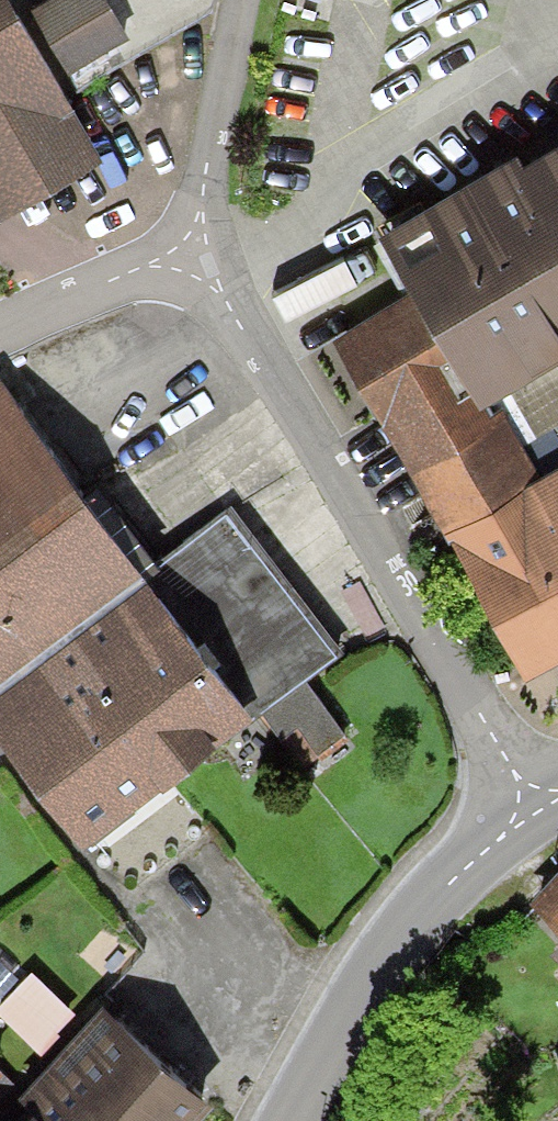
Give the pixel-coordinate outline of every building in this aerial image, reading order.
[(1,207),(97,148),(7,0),(0,0),(0,205),(1,207)] [(27,10),(61,67),(124,30),(106,0),(43,0),(27,10)] [(373,10),(386,0),(365,0),(373,10)] [(389,234),(441,329),(474,375),(557,324),(557,132),(389,234)] [(474,375),(441,329),(356,372),(444,512),(528,463),(474,375)] [(0,393),(0,660),(132,563),(4,390),(0,393)] [(528,463),(444,512),(529,659),(557,642),(557,445),(528,463)] [(217,501),(132,563),(244,714),(278,760),(325,725),(291,679),(328,652),(217,501)] [(0,660),(0,735),(76,838),(198,748),(244,714),(132,563),(0,660)] [(557,913),(557,856),(526,881),(554,916),(557,913)] [(45,1049),(85,1012),(43,965),(2,1003),(45,1049)] [(0,1113),(0,1114),(7,1120),(189,1120),(213,1096),(112,995),(0,1113)]
